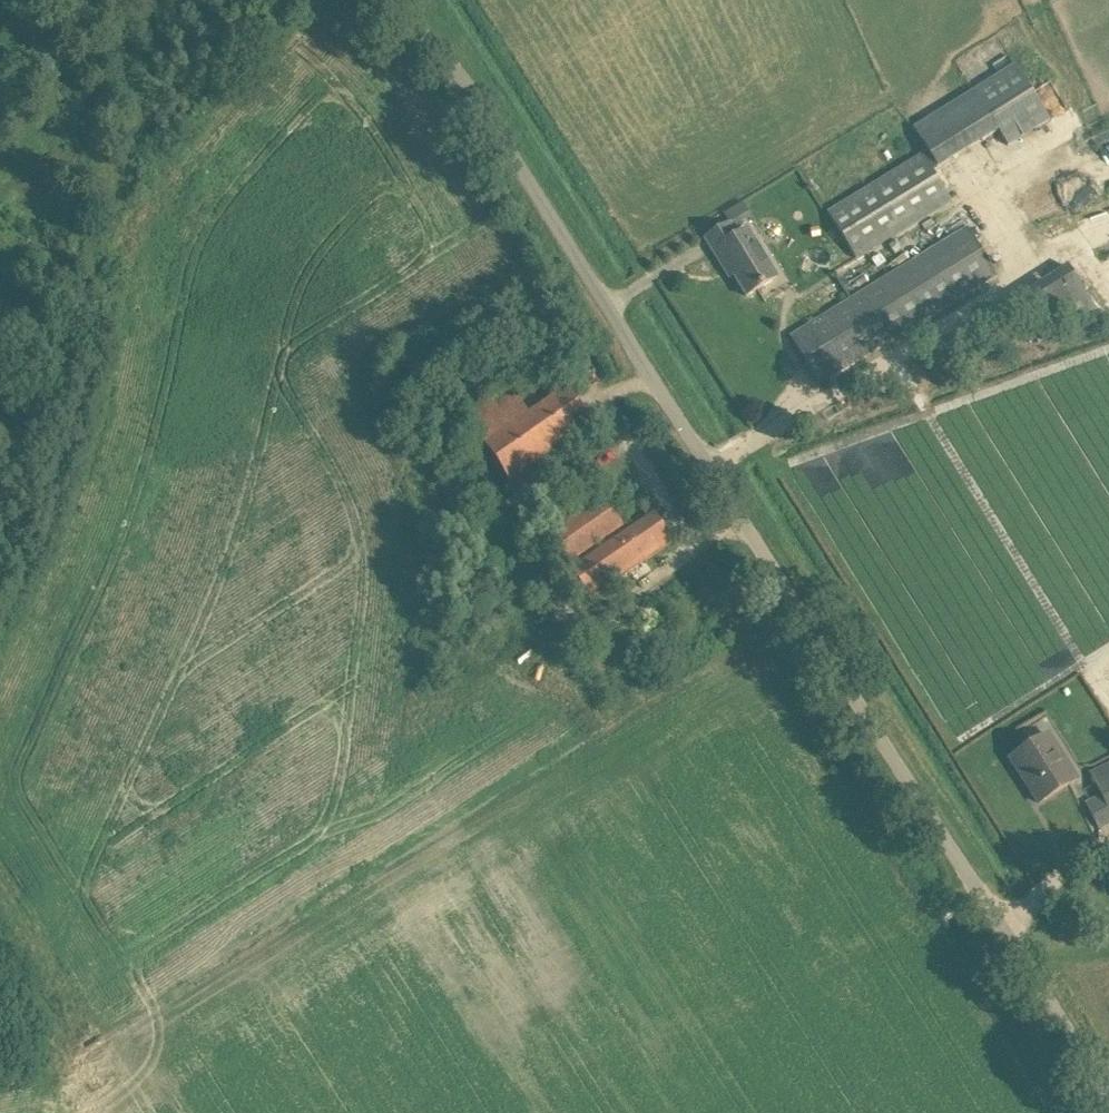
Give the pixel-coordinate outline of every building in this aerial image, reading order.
[(950,203),(931,172),(999,129),(1009,146),(1050,120),(1014,63),(915,126),(931,152),(827,215),(854,261),(950,203)] [(718,249),(747,296),(774,278),(743,230),(734,236),(730,228),(751,216),(743,203),(723,215),(728,223),(704,239),(712,253),(718,249)] [(791,337),(819,383),(995,278),(967,232),(791,337)] [(1042,306),(1079,285),(1067,264),(1031,285),(1042,306)] [(532,466),(592,425),(564,385),(552,366),(470,423),(589,599),(672,542),(651,511),(624,529),(600,495),(567,518),(532,466)] [(623,625),(613,631),(617,637),(627,631),(623,625)] [(1075,780),(1045,734),(1015,755),(1027,773),(1033,782),(1028,785),(1039,803),(1075,780)] [(1099,830),(1108,825),(1108,762),(1091,771),(1102,793),(1085,801),(1099,830)]
